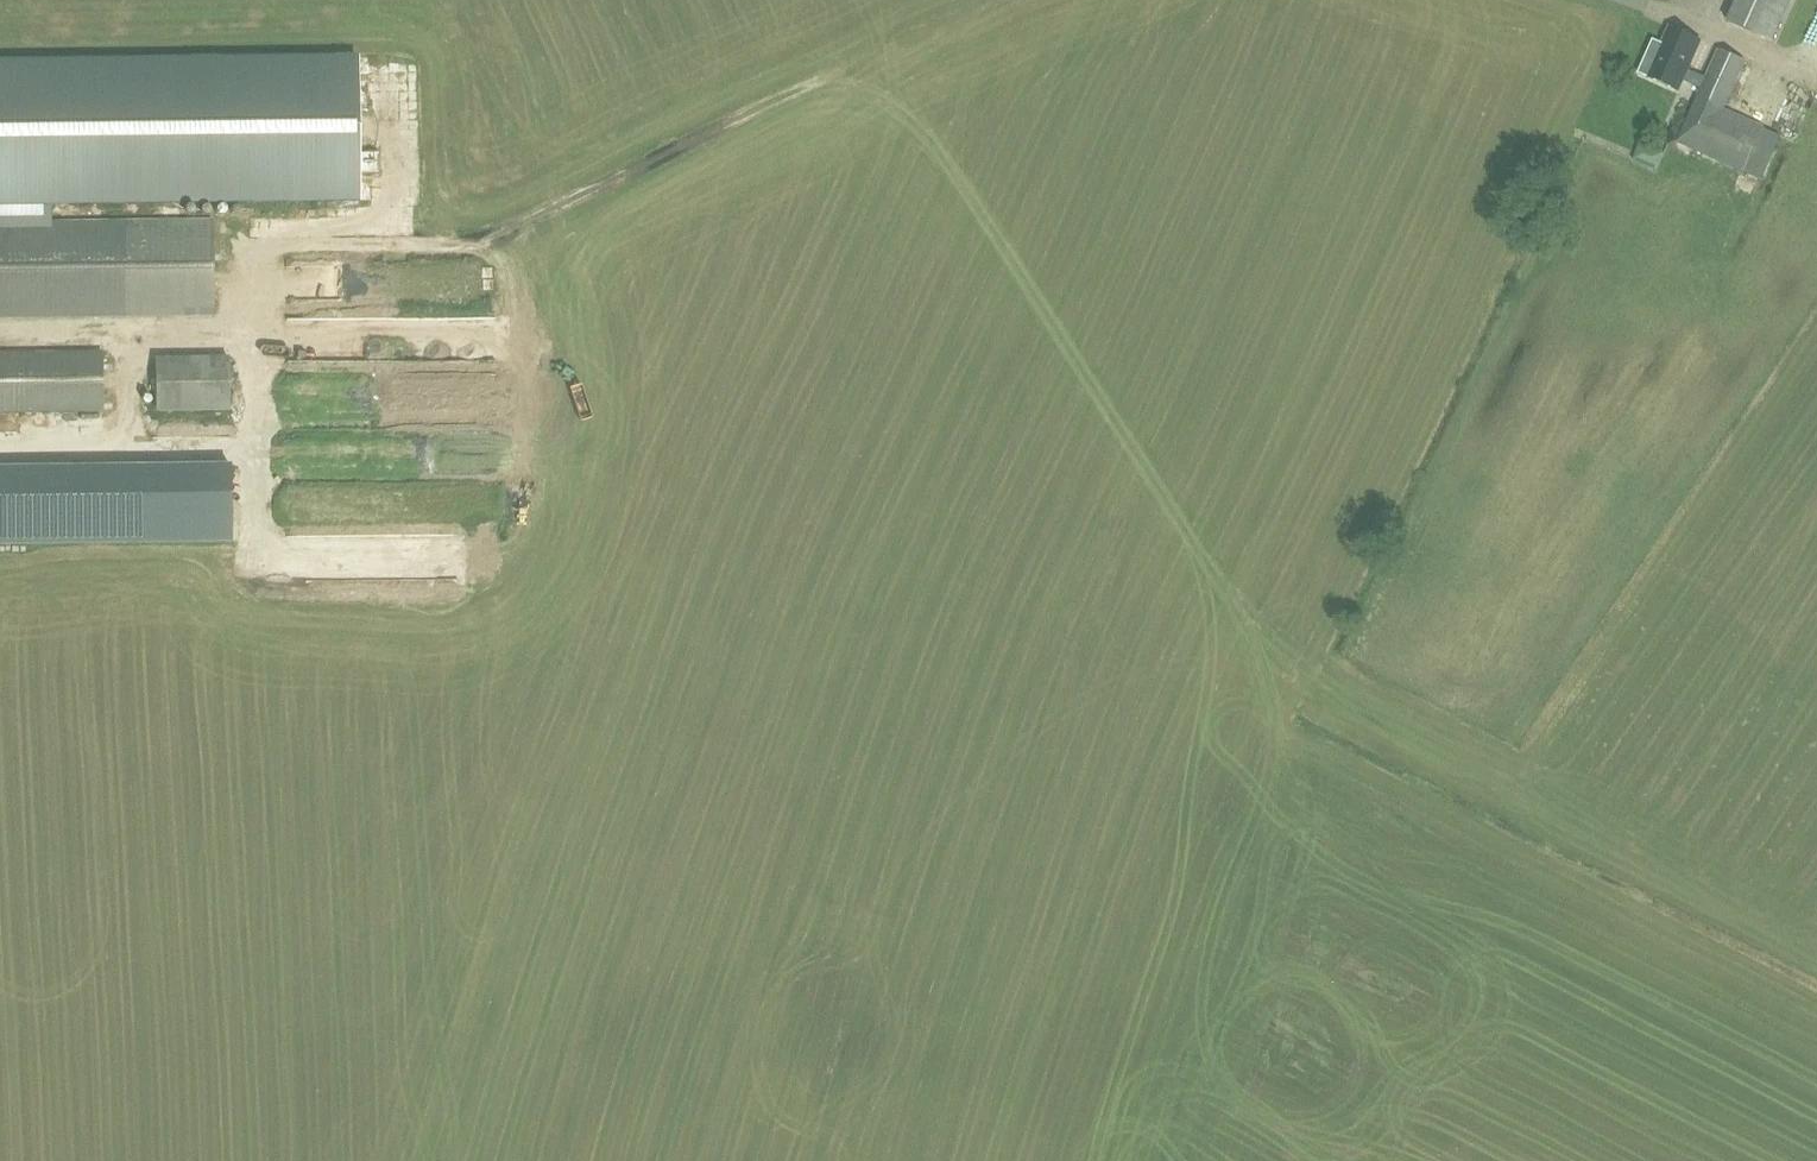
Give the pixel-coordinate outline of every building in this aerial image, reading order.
[(1725,22),(1768,43),(1788,0),(1736,0),(1725,22)] [(1699,89),(1674,143),(1740,172),(1759,129),(1720,111),(1743,62),(1717,50),(1704,79),(1685,70),(1698,42),(1666,28),(1659,45),(1650,41),(1636,74),(1676,92),(1680,81),(1699,89)] [(212,315),(211,221),(55,223),(55,206),(356,204),(355,58),(0,61),(0,317),(212,315)] [(1809,168),(1805,182),(1816,185),(1816,171),(1809,168)] [(104,411),(102,352),(0,354),(0,414),(104,411)] [(230,410),(230,358),(158,358),(158,410),(230,410)] [(229,501),(227,480),(203,482),(205,503),(229,501)]
